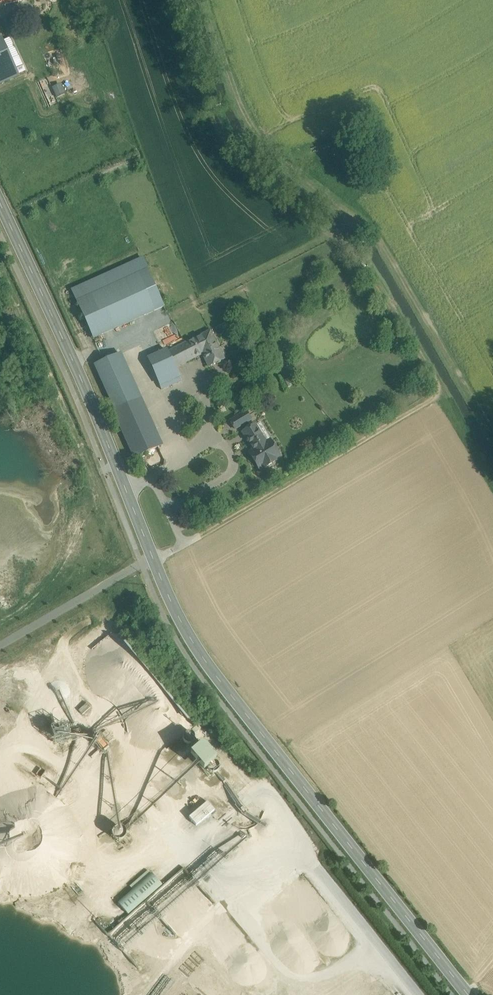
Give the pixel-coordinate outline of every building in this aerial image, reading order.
[(0,41),(0,84),(19,75),(3,39),(2,40),(0,41)] [(51,86),(55,97),(64,94),(60,83),(51,86)] [(138,274),(77,302),(94,338),(154,311),(138,274)] [(229,288),(241,283),(239,279),(227,284),(229,288)] [(280,287),(273,293),(279,299),(285,293),(280,287)] [(273,293),(261,303),(266,310),(279,299),(273,293)] [(210,330),(179,346),(188,362),(203,354),(209,367),(225,359),(210,330)] [(179,346),(164,354),(172,370),(188,362),(179,346)] [(163,354),(99,387),(111,410),(113,409),(114,411),(140,400),(138,396),(146,392),(147,393),(154,389),(156,392),(170,385),(178,381),(176,378),(172,370),(164,354),(163,354)] [(178,381),(170,385),(172,389),(180,385),(179,383),(183,381),(180,376),(176,378),(178,381)] [(114,411),(134,458),(162,446),(141,399),(140,400),(114,411)] [(233,430),(240,426),(241,429),(252,423),(247,414),(229,423),(233,430)] [(266,443),(255,425),(243,432),(254,450),(250,453),(259,468),(264,465),(266,467),(276,461),(274,459),(280,456),(270,441),(266,443)] [(87,703),(79,711),(83,715),(91,707),(87,703)] [(66,725),(51,729),(55,742),(70,738),(66,725)] [(198,725),(192,730),(195,733),(201,728),(198,725)] [(114,739),(107,730),(102,734),(109,743),(114,739)] [(190,733),(183,739),(189,745),(195,740),(190,733)] [(106,744),(101,738),(96,742),(101,749),(106,744)] [(198,742),(191,748),(197,755),(204,749),(198,742)] [(35,752),(27,759),(33,767),(41,760),(35,752)] [(206,752),(199,758),(205,765),(212,759),(206,752)] [(220,769),(214,762),(207,767),(213,774),(220,769)] [(208,802),(189,818),(196,826),(215,810),(208,802)] [(120,827),(112,834),(119,842),(127,835),(120,827)] [(148,870),(139,878),(142,882),(151,874),(148,870)] [(142,882),(133,890),(144,901),(162,885),(152,873),(151,874),(142,882)] [(133,890),(118,903),(128,915),(144,901),(133,890)]
